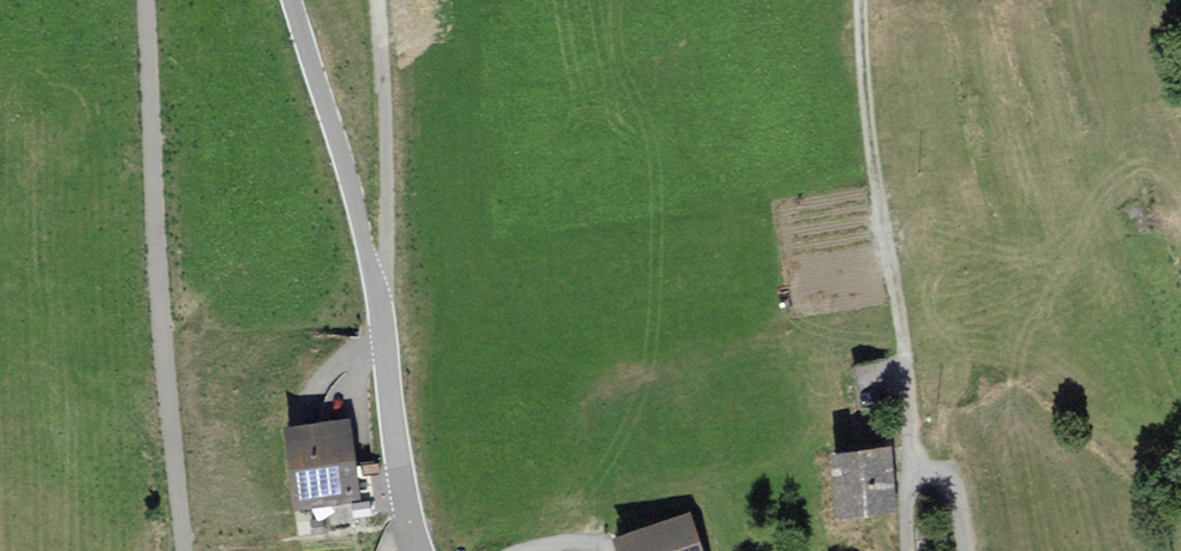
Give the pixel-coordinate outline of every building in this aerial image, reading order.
[(354,497),(345,423),(290,430),(300,504),(354,497)] [(892,507),(888,451),(835,456),(840,511),(892,507)] [(686,517),(619,541),(622,550),(698,550),(686,517)]
